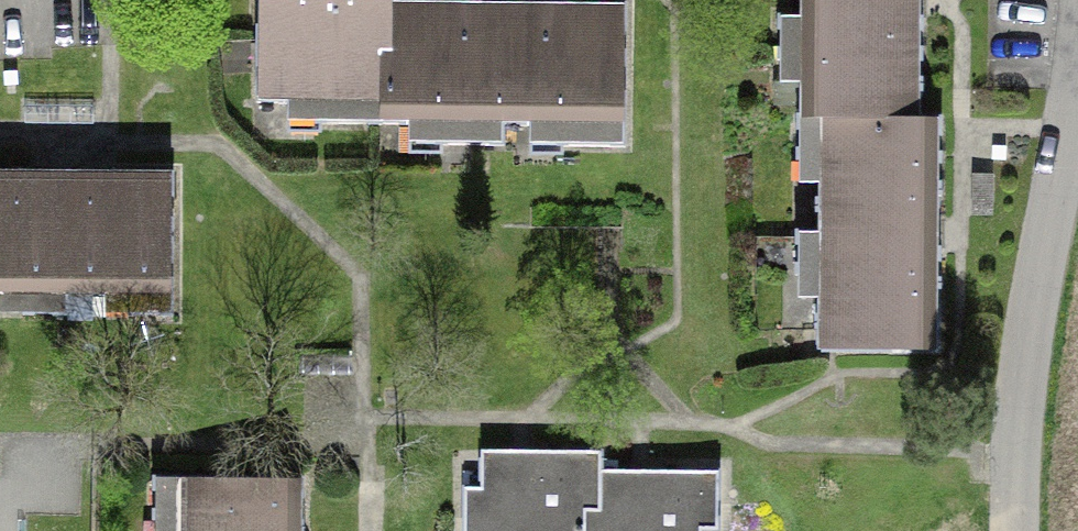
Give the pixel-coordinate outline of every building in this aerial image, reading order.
[(422,1),(389,1),(388,31),(362,30),(362,0),(257,0),(256,102),(316,103),(315,123),(421,124),(422,1)] [(921,117),(921,17),(854,17),(854,0),(801,0),(801,16),(780,16),(780,59),(802,59),(801,116),(921,117)] [(422,1),(421,124),(436,124),(436,144),(503,145),(503,125),(557,126),(557,145),(624,146),(626,4),(521,2),(520,52),(493,52),(494,2),(422,1)] [(921,117),(801,116),(801,159),(822,159),(821,231),(802,231),(802,274),(822,274),(822,351),(939,351),(940,248),(872,248),(872,220),(940,221),(940,117),(921,117)] [(23,295),(23,315),(66,315),(66,295),(128,295),(128,315),(172,315),(172,172),(78,172),(78,239),(50,239),(51,172),(0,171),(0,295),(23,295)] [(591,450),(480,449),(480,487),(463,487),(463,530),(590,530),(591,450)] [(590,530),(702,530),(718,530),(719,470),(601,469),(602,450),(591,450),(590,530)] [(303,477),(154,477),(154,520),(174,520),(173,530),(302,530),(303,477)]
